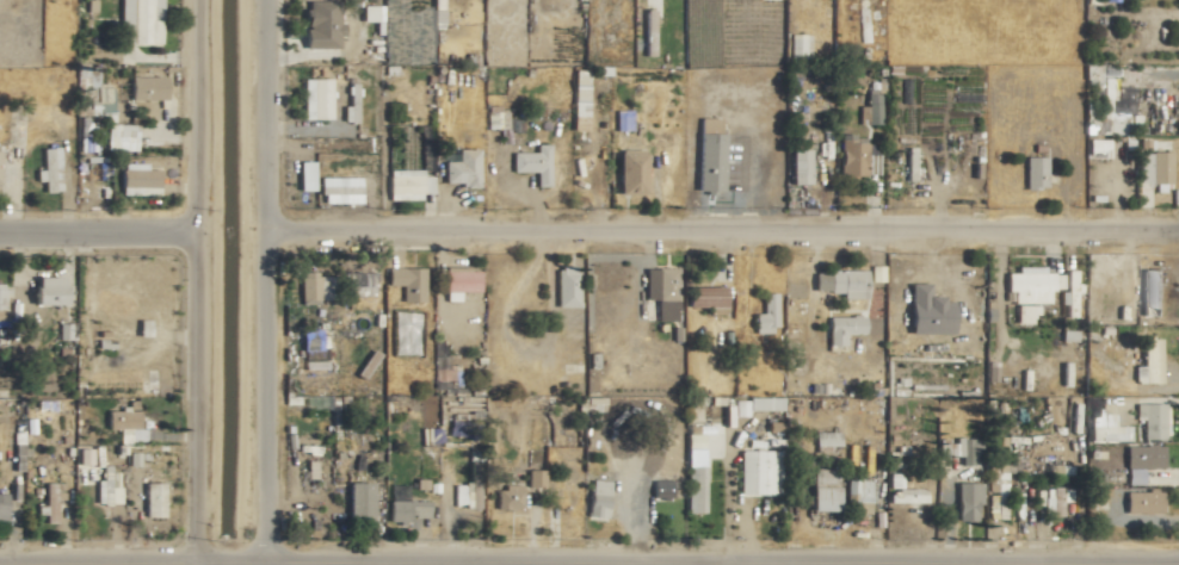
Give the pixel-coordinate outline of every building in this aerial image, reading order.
[(121,18),(133,17),(134,45),(162,44),(162,0),(121,0),(121,18)] [(869,34),(870,0),(859,0),(859,34),(869,34)] [(304,48),(338,48),(338,36),(344,36),(344,23),(339,23),(339,1),(308,1),(308,10),(304,10),(304,20),(307,20),(307,29),(304,29),(304,48)] [(383,5),(363,4),(363,20),(382,21),(383,5)] [(655,9),(645,9),(646,56),(656,56),(655,9)] [(810,33),(790,33),(790,58),(810,58),(810,33)] [(98,87),(97,66),(77,67),(78,75),(90,75),(91,113),(113,113),(112,87),(98,87)] [(574,69),(573,130),(588,130),(589,70),(574,69)] [(167,76),(132,75),(132,99),(167,99),(167,76)] [(332,118),(331,78),(303,78),(304,119),(332,118)] [(344,122),(359,122),(359,82),(348,82),(349,106),(344,106),(344,122)] [(880,94),(867,94),(868,124),(881,123),(880,94)] [(9,103),(8,144),(26,144),(27,104),(9,103)] [(1123,134),(1123,116),(1109,115),(1109,134),(1123,134)] [(699,190),(724,190),(726,132),(721,132),(721,118),(701,117),(699,190)] [(94,119),(79,120),(81,142),(95,141),(94,119)] [(136,151),(138,124),(107,123),(106,150),(136,151)] [(840,175),(867,176),(867,142),(852,142),(852,134),(841,133),(840,175)] [(1110,139),(1089,139),(1089,158),(1110,158),(1110,139)] [(830,141),(819,141),(818,153),(829,154),(830,141)] [(512,152),(513,172),(536,171),(537,187),(550,186),(550,144),(536,144),(536,152),(512,152)] [(53,148),(35,148),(37,181),(44,181),(45,192),(55,192),(53,148)] [(479,148),(459,149),(459,161),(445,161),(445,186),(480,185),(479,148)] [(811,184),(811,149),(792,149),(793,184),(811,184)] [(10,150),(0,150),(0,185),(1,185),(1,168),(9,168),(10,150)] [(647,150),(620,150),(621,194),(648,194),(647,150)] [(1172,152),(1139,152),(1139,184),(1172,184),(1172,152)] [(1026,189),(1046,189),(1047,156),(1026,156),(1026,189)] [(122,195),(159,195),(160,169),(147,169),(147,163),(123,162),(122,195)] [(389,200),(423,199),(423,194),(434,194),(434,176),(424,176),(424,169),(388,169),(389,200)] [(362,185),(321,186),(321,194),(336,194),(336,203),(362,203),(362,185)] [(557,307),(579,307),(579,265),(558,265),(557,307)] [(1016,324),(1033,323),(1033,315),(1039,315),(1039,304),(1050,303),(1050,290),(1063,289),(1063,273),(1046,273),(1046,266),(1018,267),(1018,273),(1007,273),(1007,292),(1015,292),(1016,324)] [(425,268),(388,267),(388,285),(403,285),(403,302),(425,302),(425,268)] [(481,290),(480,268),(446,269),(447,301),(461,301),(461,290),(481,290)] [(1164,269),(1143,269),(1143,315),(1163,315),(1164,269)] [(822,271),(823,291),(842,291),(843,299),(868,298),(867,270),(822,271)] [(1078,317),(1078,284),(1077,284),(1077,270),(1065,270),(1065,292),(1063,292),(1064,317),(1078,317)] [(334,275),(316,276),(316,271),(300,271),(301,300),(335,300),(334,275)] [(349,296),(375,296),(375,273),(349,273),(349,296)] [(67,277),(37,276),(36,305),(66,305),(67,277)] [(931,283),(912,283),(913,334),(956,333),(955,298),(931,298),(931,283)] [(7,320),(8,285),(0,284),(0,320),(7,320)] [(690,307),(709,307),(709,314),(727,314),(727,286),(690,286),(690,307)] [(754,313),(754,333),(777,333),(776,293),(763,293),(763,313),(754,313)] [(829,348),(845,348),(846,334),(866,334),(867,316),(830,315),(829,348)] [(322,350),(321,330),(302,330),(303,351),(322,350)] [(1060,359),(1076,359),(1077,331),(1061,330),(1060,359)] [(1162,336),(1143,337),(1144,365),(1135,365),(1135,383),(1163,383),(1162,336)] [(1089,355),(1095,359),(1091,367),(1115,382),(1125,366),(1094,346),(1089,355)] [(460,354),(433,355),(434,382),(453,382),(453,367),(461,367),(460,354)] [(1061,382),(1075,383),(1076,372),(1061,372),(1061,382)] [(783,410),(783,396),(748,397),(749,410),(783,410)] [(1168,404),(1136,404),(1136,421),(1143,422),(1143,439),(1168,439),(1168,404)] [(140,429),(140,410),(130,410),(130,408),(108,409),(109,429),(120,429),(120,442),(131,442),(131,429),(140,429)] [(1091,439),(1130,440),(1131,426),(1117,425),(1117,412),(1099,412),(1098,424),(1091,424),(1091,439)] [(762,447),(779,448),(780,422),(769,421),(769,432),(762,431),(762,447)] [(841,431),(815,432),(815,452),(830,452),(830,446),(841,445),(841,431)] [(974,465),(973,455),(981,455),(980,437),(958,438),(958,465),(974,465)] [(1127,485),(1144,484),(1144,468),(1165,468),(1165,445),(1127,445),(1127,485)] [(102,446),(94,446),(93,465),(101,465),(102,446)] [(92,448),(77,449),(77,465),(92,465),(92,448)] [(781,450),(741,450),(740,495),(780,496),(781,450)] [(454,483),(453,507),(480,508),(480,460),(471,460),(471,483),(454,483)] [(1006,518),(1007,464),(989,464),(988,518),(1006,518)] [(687,513),(706,513),(705,465),(687,466),(687,513)] [(97,480),(97,503),(120,503),(120,468),(103,468),(103,480),(97,480)] [(839,511),(839,469),(813,468),(812,511),(839,511)] [(545,470),(528,469),(527,486),(544,487),(545,470)] [(889,503),(927,502),(927,488),(902,489),(902,472),(889,472),(889,503)] [(845,512),(871,513),(872,480),(846,479),(845,512)] [(590,519),(609,519),(611,481),(591,480),(590,519)] [(673,480),(654,480),(654,499),(673,499),(673,480)] [(46,482),(45,521),(56,521),(57,499),(65,499),(65,482),(46,482)] [(145,483),(145,517),(165,517),(164,482),(145,483)] [(374,521),(374,482),(350,482),(349,521),(374,521)] [(958,520),(980,521),(981,482),(959,482),(958,520)] [(522,509),(522,486),(497,486),(497,510),(522,509)] [(1071,502),(1072,488),(1045,487),(1044,516),(1062,516),(1063,502),(1071,502)] [(1127,491),(1127,513),(1164,513),(1163,491),(1127,491)] [(391,501),(391,521),(411,521),(411,517),(431,516),(430,500),(391,501)]
